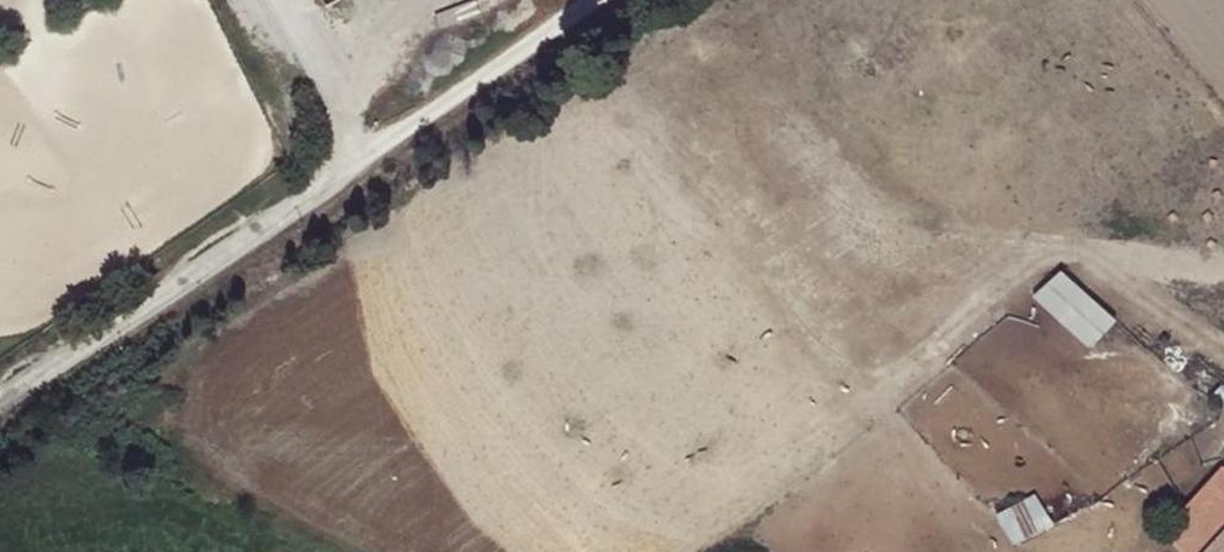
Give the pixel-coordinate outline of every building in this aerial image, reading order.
[(1063,264),(1037,292),(1092,344),(1119,316),(1063,264)] [(1164,530),(1188,551),(1223,551),(1223,465),(1164,530)]
